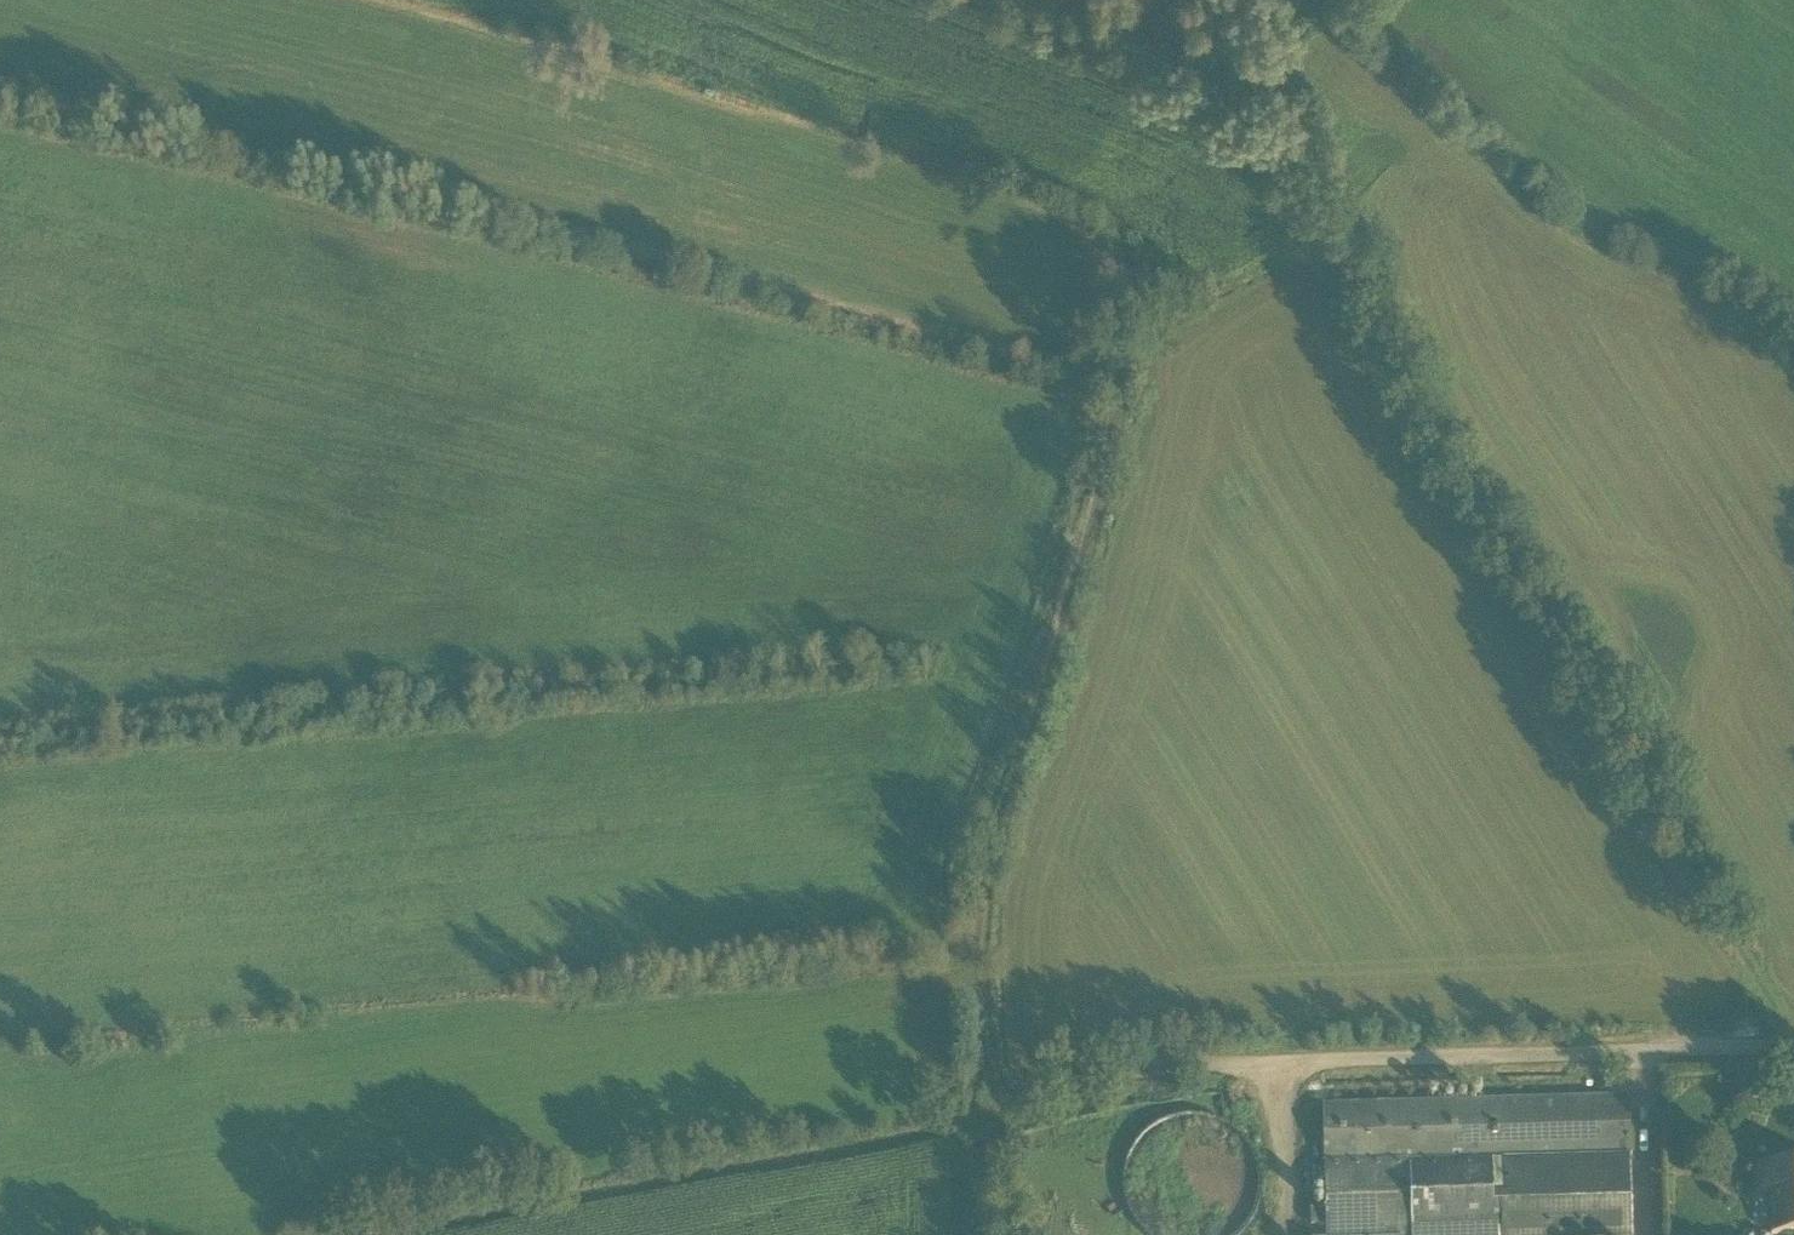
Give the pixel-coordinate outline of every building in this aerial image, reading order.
[(1627,1155),(1629,1095),(1320,1104),(1324,1161),(1627,1155)] [(1323,1163),(1324,1209),(1311,1210),(1312,1226),(1325,1225),(1325,1234),(1629,1234),(1627,1155),(1323,1163)] [(1757,1166),(1757,1194),(1770,1193),(1771,1234),(1793,1234),(1793,1165),(1757,1166)]
